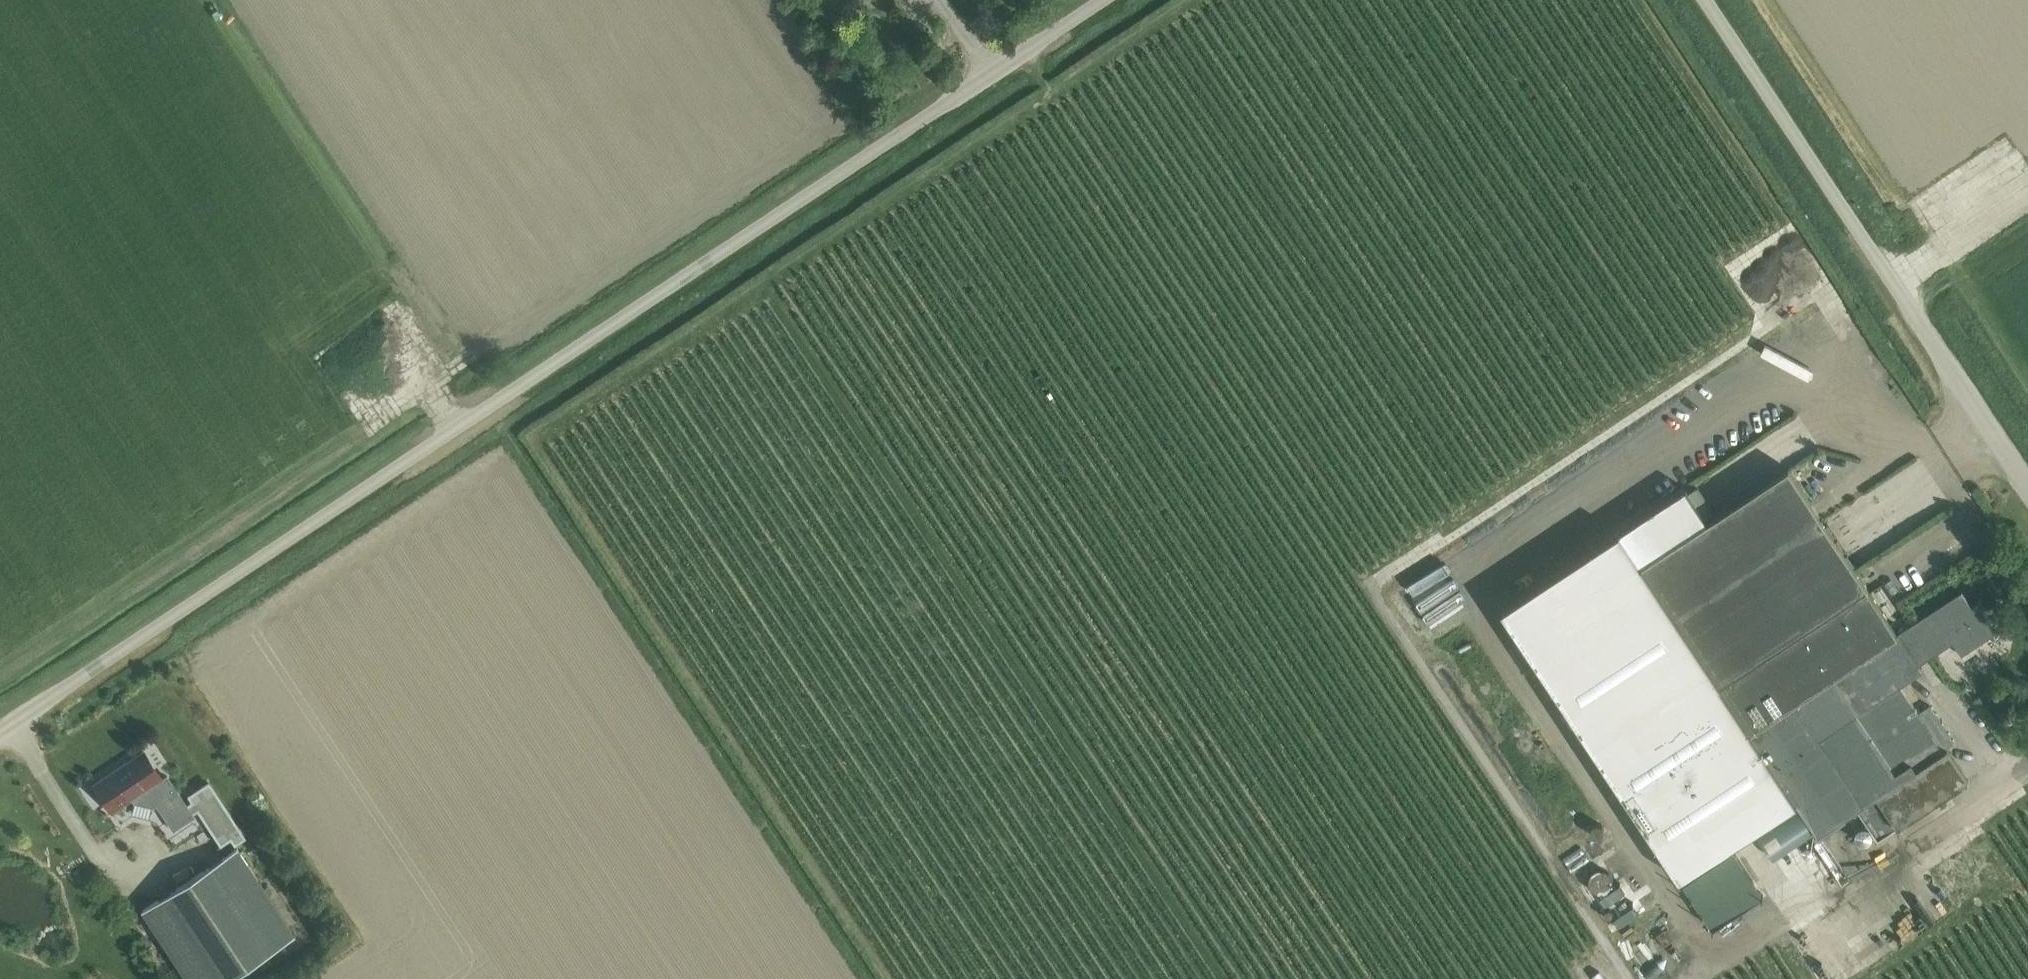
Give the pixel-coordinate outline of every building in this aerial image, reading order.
[(1921,671),(1916,664),(1896,634),(1788,469),(1726,509),(1707,521),(1705,517),(1697,505),(1696,504),(1688,492),(1686,488),(1502,609),(1713,929),(1764,895),(1731,845),(1797,802),(1818,833),(1856,808),(1877,839),(1967,780),(1946,748),(1943,750),(1899,685),(1921,671)] [(1971,607),(1960,592),(1896,634),(1916,664),(1951,641),(1960,655),(1996,632),(1977,603),(1971,607)] [(97,782),(98,784),(115,809),(131,798),(134,802),(151,807),(156,804),(173,829),(193,816),(191,813),(187,808),(167,776),(162,779),(160,777),(158,778),(141,753),(97,782)] [(187,808),(191,813),(197,809),(221,846),(232,840),(236,846),(246,840),(241,833),(210,785),(190,798),(193,804),(187,808)] [(173,961),(185,978),(224,978),(293,934),(236,847),(140,910),(173,961)]
